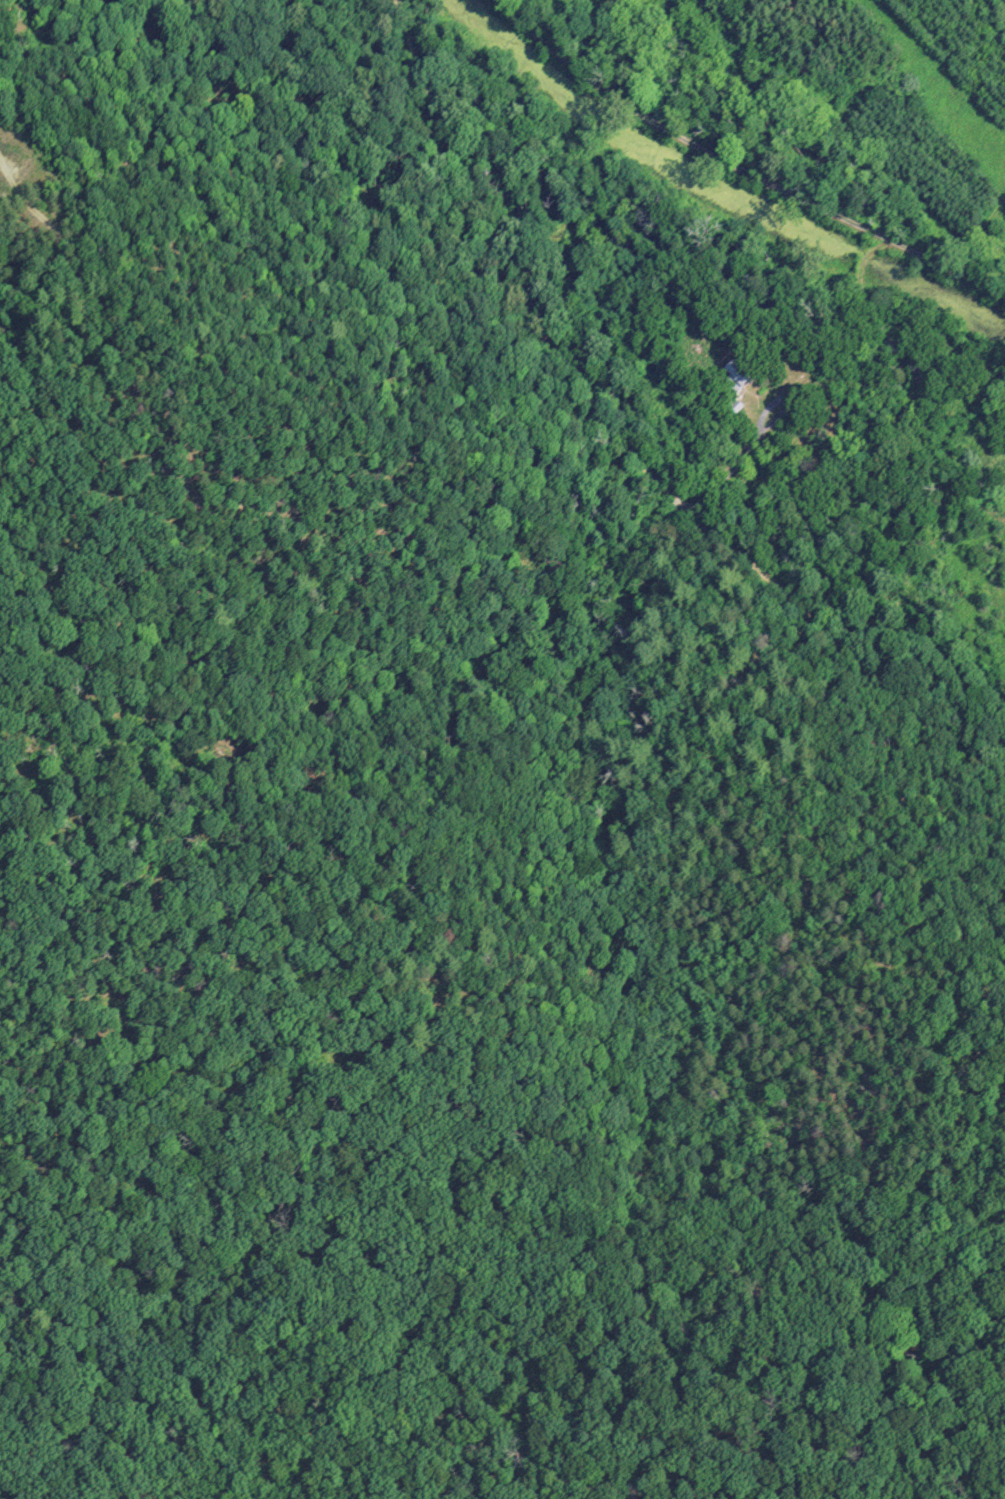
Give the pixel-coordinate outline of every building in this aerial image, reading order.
[(724,370),(728,375),(723,380),(737,394),(750,382),(732,363),(724,370)]
